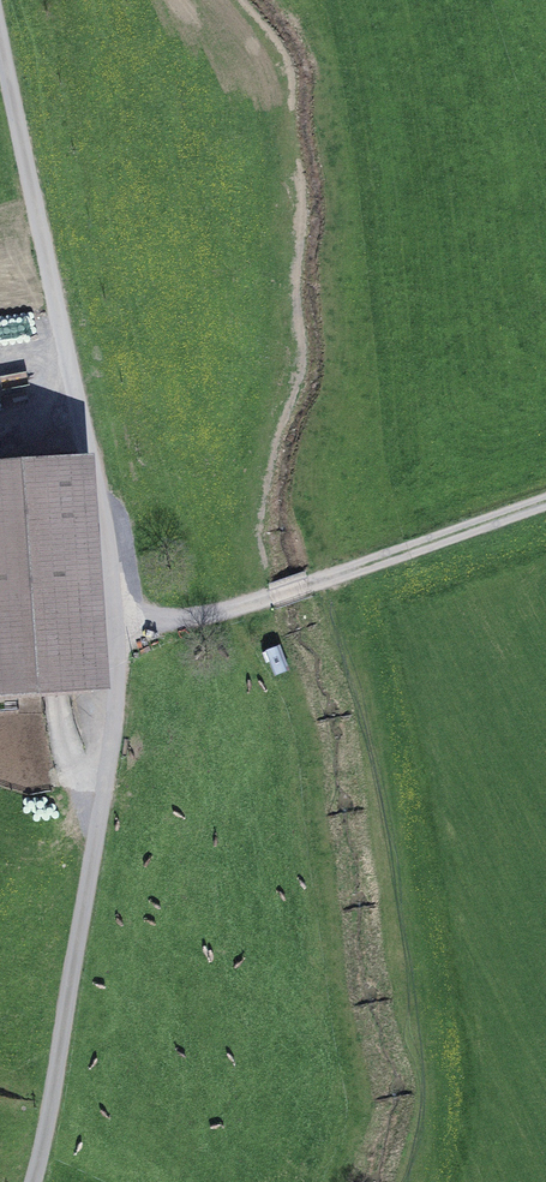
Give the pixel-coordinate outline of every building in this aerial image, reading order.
[(0,472),(0,685),(91,680),(77,467),(0,472)]
